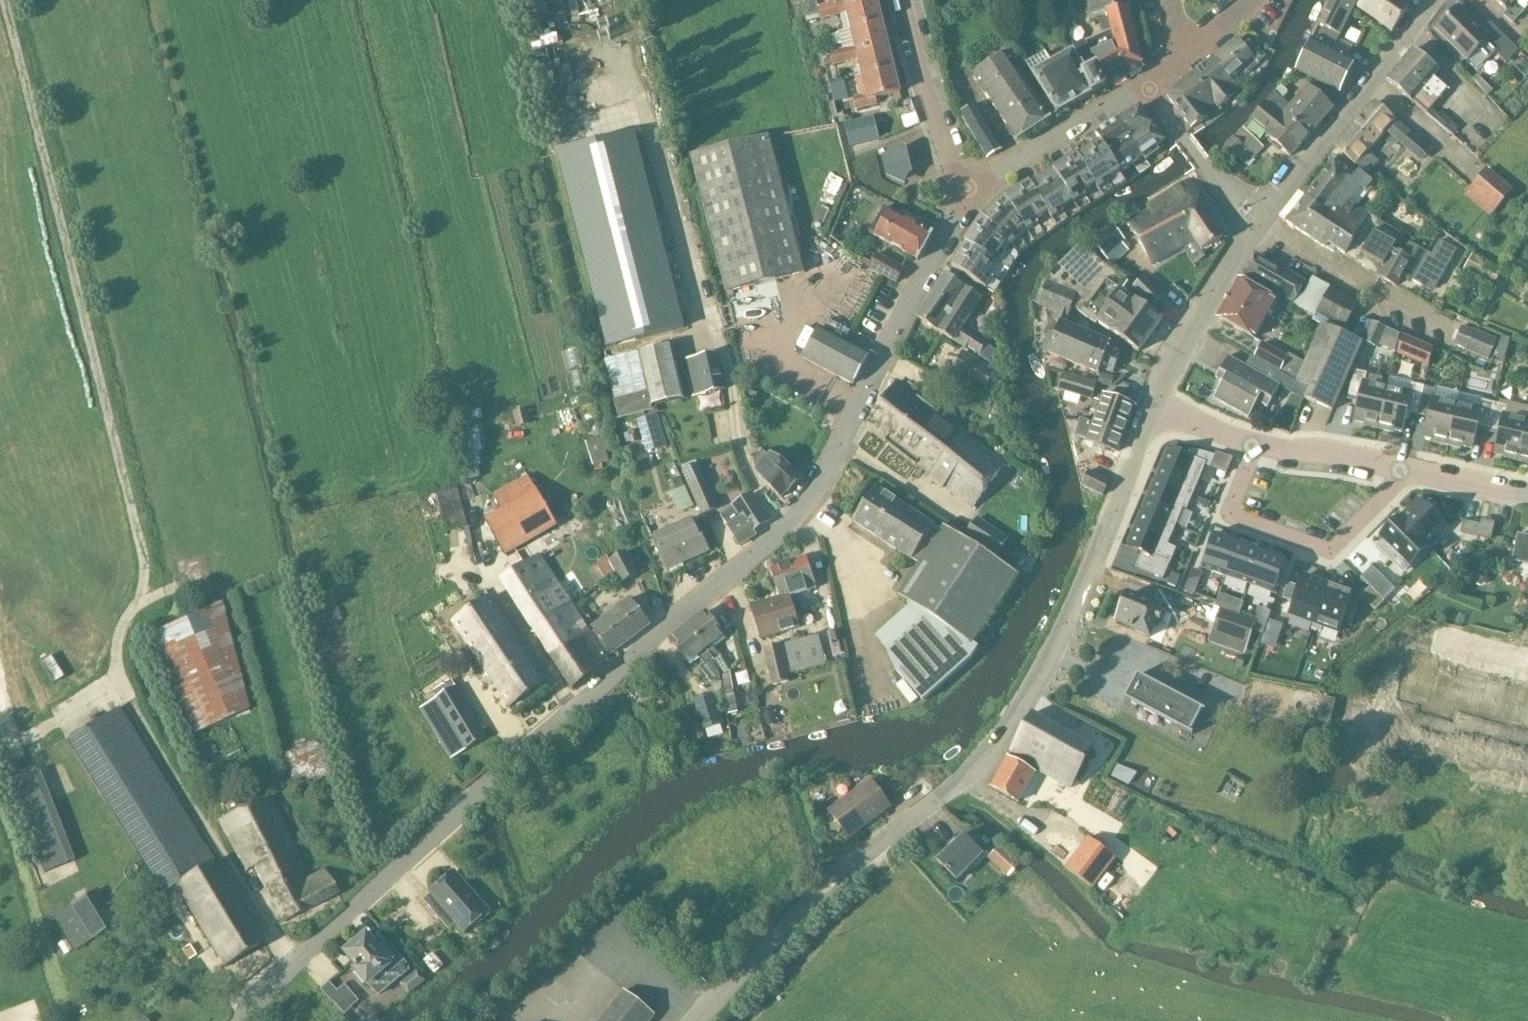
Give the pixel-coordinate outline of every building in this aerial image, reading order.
[(831,4),(834,17),(847,13),(845,6),(870,0),(844,0),(844,1),(831,4)] [(877,0),(870,0),(845,6),(847,13),(851,30),(883,22),(877,0)] [(1066,2),(1068,12),(1085,9),(1084,0),(1077,0),(1066,2)] [(1128,9),(1129,9),(1127,0),(1085,0),(1088,16),(1105,13),(1128,9)] [(1312,41),(1332,51),(1340,36),(1358,0),(1331,0),(1318,25),(1319,25),(1312,41)] [(1358,7),(1391,31),(1410,5),(1403,0),(1363,0),(1358,7)] [(1507,11),(1517,0),(1494,0),(1507,11)] [(821,20),(834,17),(831,4),(818,7),(821,20)] [(1459,7),(1436,31),(1467,61),(1467,60),(1478,71),(1489,59),(1490,61),(1497,55),(1506,64),(1518,52),(1495,28),(1487,36),(1483,31),(1459,7)] [(1105,13),(1110,32),(1129,75),(1144,68),(1128,9),(1105,13)] [(846,62),(858,59),(857,53),(888,46),(883,22),(851,30),(856,48),(843,51),(846,62)] [(1078,52),(1074,54),(1080,67),(1082,65),(1086,74),(1097,68),(1106,88),(1129,75),(1110,32),(1076,48),(1078,52)] [(1237,39),(1213,58),(1220,67),(1216,71),(1224,80),(1222,82),(1235,96),(1241,90),(1231,79),(1241,69),(1245,74),(1247,75),(1258,64),(1257,64),(1264,59),(1249,41),(1243,46),(1237,39)] [(1355,62),(1332,51),(1312,41),(1297,71),(1339,93),(1355,62)] [(894,69),(888,46),(857,53),(858,59),(863,76),(894,69)] [(1413,50),(1400,65),(1439,99),(1447,90),(1434,78),(1439,72),(1413,50)] [(846,62),(843,51),(830,54),(833,66),(846,62)] [(1056,116),(1046,99),(1040,103),(1007,53),(973,76),(1017,141),(1056,116)] [(1033,76),(1052,66),(1045,53),(1025,64),(1033,76)] [(1081,76),(1086,74),(1082,65),(1080,67),(1074,54),(1052,66),(1033,76),(1032,77),(1046,99),(1056,116),(1090,97),(1089,96),(1090,95),(1081,76)] [(1235,96),(1222,82),(1224,80),(1216,71),(1220,67),(1213,58),(1167,95),(1192,129),(1208,118),(1209,119),(1221,109),(1220,108),(1234,95),(1235,96)] [(1387,81),(1389,82),(1413,103),(1413,102),(1427,114),(1439,99),(1400,65),(1387,81)] [(1097,68),(1086,74),(1081,76),(1090,95),(1089,96),(1090,97),(1107,88),(1106,88),(1097,68)] [(894,69),(863,76),(857,78),(862,98),(854,100),(857,111),(878,105),(877,99),(900,93),(894,69)] [(841,81),(828,85),(833,103),(846,99),(841,81)] [(1308,87),(1290,106),(1290,107),(1314,129),(1314,130),(1333,109),(1308,87)] [(1314,129),(1290,107),(1275,93),(1250,121),(1291,157),(1314,129)] [(1399,144),(1408,132),(1395,121),(1376,103),(1336,147),(1355,166),(1357,164),(1368,174),(1379,162),(1368,152),(1374,145),(1373,144),(1385,132),(1399,144)] [(960,115),(987,160),(1004,150),(976,105),(960,115)] [(1143,158),(1157,148),(1165,143),(1140,108),(1119,121),(1131,139),(1130,140),(1143,158)] [(1438,116),(1434,120),(1445,130),(1452,121),(1442,112),(1438,116)] [(1096,135),(1101,143),(1121,173),(1143,158),(1130,140),(1131,139),(1119,121),(1096,135)] [(862,131),(848,135),(851,147),(865,144),(862,131)] [(636,135),(557,155),(607,349),(685,329),(636,135)] [(770,136),(691,157),(727,294),(806,273),(770,136)] [(1246,149),(1233,137),(1219,150),(1232,163),(1246,149)] [(1121,173),(1101,143),(1078,157),(1077,156),(1076,156),(1077,158),(1095,187),(1098,192),(1105,188),(1102,185),(1121,173)] [(859,158),(870,194),(903,185),(892,148),(859,158)] [(1053,171),(1054,172),(1075,205),(1080,201),(1078,198),(1095,187),(1077,158),(1076,156),(1053,171)] [(1376,186),(1372,184),(1358,172),(1339,156),(1336,161),(1335,160),(1306,198),(1326,214),(1320,221),(1352,245),(1345,256),(1355,262),(1379,221),(1370,216),(1370,215),(1350,203),(1360,189),(1365,192),(1369,195),(1376,186)] [(1487,169),(1470,187),(1496,211),(1513,192),(1487,169)] [(1052,221),(1058,217),(1057,214),(1073,204),(1074,205),(1075,205),(1054,172),(1032,187),(1031,187),(1048,215),(1049,215),(1052,221)] [(1153,266),(1154,265),(1196,240),(1202,250),(1223,238),(1189,181),(1147,206),(1150,210),(1127,223),(1153,266)] [(1031,187),(1032,187),(1030,183),(1006,198),(1028,232),(1033,229),(1031,226),(1048,215),(1031,187)] [(1016,243),(1015,242),(1013,240),(1025,229),(1027,233),(1028,232),(1006,198),(1003,200),(1003,199),(984,217),(1008,245),(1011,248),(1016,243)] [(1329,245),(1345,256),(1352,245),(1320,221),(1326,214),(1306,198),(1287,223),(1327,249),(1329,245)] [(889,210),(889,211),(875,237),(918,261),(933,235),(889,210)] [(1008,245),(984,217),(981,220),(981,219),(965,243),(997,265),(999,267),(1003,261),(999,258),(1008,245)] [(1378,276),(1395,250),(1403,236),(1379,221),(1355,262),(1370,271),(1378,276)] [(1094,243),(1105,257),(1126,240),(1115,226),(1094,243)] [(1413,260),(1402,254),(1395,250),(1378,276),(1396,286),(1402,275),(1429,290),(1435,288),(1455,249),(1440,241),(1432,257),(1429,256),(1418,250),(1413,260)] [(1049,274),(1045,281),(1047,281),(1047,282),(1077,295),(1072,307),(1096,324),(1097,322),(1121,290),(1127,295),(1131,291),(1137,285),(1137,284),(1100,261),(1082,242),(1049,274)] [(997,265),(965,243),(964,244),(966,245),(952,268),(986,291),(990,284),(986,282),(997,265)] [(877,253),(870,266),(868,269),(897,285),(906,269),(877,253)] [(1465,270),(1494,286),(1503,271),(1474,255),(1465,270)] [(1245,275),(1293,302),(1298,293),(1304,282),(1256,256),(1245,275)] [(917,317),(954,341),(954,340),(978,355),(986,344),(962,328),(981,299),(945,275),(917,317)] [(1137,285),(1131,291),(1152,310),(1165,296),(1144,277),(1137,284),(1137,285)] [(1298,293),(1293,302),(1291,305),(1314,317),(1315,316),(1330,288),(1312,278),(1303,296),(1298,293)] [(1276,301),(1238,280),(1216,317),(1254,339),(1266,317),(1271,319),(1276,311),(1271,308),(1276,301)] [(1047,282),(1037,306),(1038,306),(1047,310),(1049,332),(1055,334),(1059,324),(1060,321),(1066,323),(1067,319),(1068,319),(1072,307),(1077,295),(1047,282)] [(1330,288),(1315,316),(1343,331),(1358,303),(1330,288)] [(1121,290),(1097,322),(1109,330),(1132,298),(1127,295),(1121,290)] [(1109,330),(1108,330),(1139,352),(1163,320),(1132,298),(1109,330)] [(1055,334),(1047,354),(1099,375),(1101,369),(1112,373),(1120,352),(1109,348),(1111,343),(1066,323),(1060,321),(1059,324),(1055,334)] [(1356,323),(1352,331),(1364,337),(1368,328),(1356,323)] [(1372,323),(1363,342),(1379,349),(1387,329),(1372,323)] [(1310,388),(1305,399),(1332,411),(1362,343),(1322,325),(1297,382),(1310,388)] [(1466,349),(1465,351),(1489,361),(1497,340),(1485,335),(1474,331),(1473,332),(1461,327),(1454,344),(1466,349)] [(803,358),(852,384),(868,355),(819,328),(803,358)] [(1402,334),(1397,354),(1428,367),(1433,347),(1402,334)] [(1505,359),(1510,339),(1502,336),(1493,356),(1505,359)] [(684,397),(672,345),(639,352),(651,405),(684,397)] [(1267,345),(1259,360),(1277,371),(1285,355),(1267,345)] [(1516,354),(1520,361),(1525,363),(1527,361),(1527,349),(1527,348),(1516,354)] [(963,350),(953,366),(985,387),(995,371),(963,350)] [(651,405),(639,352),(638,351),(604,360),(619,419),(652,411),(651,405)] [(685,361),(686,364),(693,397),(725,390),(717,354),(685,361)] [(1223,383),(1214,399),(1248,418),(1257,403),(1267,408),(1280,385),(1284,388),(1289,379),(1248,356),(1243,365),(1228,356),(1215,379),(1223,383)] [(1377,428),(1387,387),(1365,382),(1367,374),(1354,371),(1347,399),(1358,401),(1354,421),(1363,423),(1364,425),(1377,428)] [(1059,391),(1093,401),(1098,383),(1065,373),(1059,391)] [(1101,374),(1098,383),(1108,386),(1111,377),(1101,374)] [(867,426),(929,474),(962,431),(899,382),(867,426)] [(1407,413),(1418,415),(1424,387),(1412,384),(1410,392),(1387,387),(1377,428),(1391,432),(1392,429),(1402,432),(1407,413)] [(1424,387),(1418,415),(1428,417),(1424,437),(1434,440),(1434,442),(1447,445),(1457,403),(1435,398),(1436,390),(1424,387)] [(1103,395),(1092,425),(1124,435),(1134,406),(1103,395)] [(1457,403),(1447,445),(1461,448),(1461,446),(1472,449),(1477,429),(1488,431),(1494,403),(1481,400),(1479,409),(1457,403)] [(1524,434),(1527,420),(1505,414),(1507,406),(1494,403),(1488,431),(1498,434),(1494,454),(1504,456),(1504,458),(1517,461),(1524,434)] [(526,410),(514,412),(515,417),(517,428),(530,425),(527,409),(526,410)] [(637,421),(645,449),(662,444),(654,416),(637,421)] [(1517,461),(1527,464),(1527,416),(1527,420),(1524,434),(1517,461)] [(1092,425),(1080,421),(1078,426),(1075,437),(1087,441),(1118,452),(1124,435),(1092,425)] [(462,480),(478,480),(477,428),(461,428),(462,480)] [(1005,464),(962,431),(929,474),(973,508),(1005,464)] [(586,442),(593,466),(611,461),(604,437),(586,442)] [(1169,449),(1156,480),(1193,495),(1205,467),(1210,469),(1211,467),(1215,457),(1215,456),(1192,450),(1189,457),(1169,449)] [(788,493),(800,480),(781,462),(765,453),(752,456),(757,474),(763,480),(782,498),(787,492),(788,493)] [(674,463),(666,467),(675,488),(683,484),(674,463)] [(698,464),(682,471),(694,498),(711,490),(699,464),(698,464)] [(1081,486),(1082,487),(1102,497),(1110,480),(1089,470),(1081,486)] [(1156,480),(1143,511),(1176,525),(1183,509),(1187,511),(1193,495),(1156,480)] [(684,486),(671,492),(680,513),(694,507),(684,486)] [(872,534),(895,500),(875,487),(853,521),(872,534)] [(537,490),(502,510),(484,520),(504,557),(558,525),(537,490)] [(719,507),(711,490),(694,498),(702,516),(719,507)] [(721,516),(740,546),(751,539),(752,535),(751,534),(754,532),(770,521),(753,494),(732,507),(733,508),(721,516)] [(1200,498),(1197,504),(1209,509),(1211,503),(1200,498)] [(872,534),(919,564),(941,530),(895,500),(872,534)] [(1398,517),(1397,517),(1398,518),(1428,548),(1447,529),(1418,500),(1400,519),(1398,517)] [(1143,511),(1128,547),(1142,553),(1135,568),(1163,580),(1169,565),(1170,565),(1176,550),(1168,546),(1176,525),(1143,511)] [(1383,540),(1376,547),(1391,562),(1398,555),(1410,567),(1428,548),(1398,518),(1380,536),(1379,535),(1379,536),(1383,540)] [(694,519),(654,537),(653,538),(668,571),(709,552),(694,519)] [(1008,539),(977,519),(965,537),(996,558),(1008,539)] [(1492,539),(1494,527),(1480,524),(1478,536),(1492,539)] [(941,530),(919,564),(898,596),(927,615),(887,650),(897,672),(923,701),(971,658),(978,648),(972,644),(1017,576),(943,527),(941,530)] [(1215,534),(1203,569),(1226,577),(1238,543),(1215,534)] [(1512,560),(1527,564),(1527,537),(1517,535),(1512,560)] [(1238,543),(1226,577),(1250,586),(1262,551),(1238,543)] [(1494,550),(1490,552),(1490,553),(1495,560),(1505,553),(1501,546),(1494,550)] [(1262,551),(1250,586),(1273,594),(1285,560),(1262,551)] [(605,558),(597,563),(605,578),(615,573),(621,584),(638,575),(626,552),(607,563),(605,558)] [(611,653),(595,632),(591,635),(539,556),(502,580),(574,689),(609,662),(606,658),(611,653)] [(789,596),(789,597),(817,588),(806,558),(770,570),(780,599),(789,596)] [(1372,567),(1361,578),(1370,587),(1371,588),(1382,577),(1372,567)] [(1198,583),(1202,572),(1194,569),(1190,580),(1198,583)] [(1473,576),(1472,580),(1474,586),(1481,588),(1486,585),(1488,579),(1486,573),(1482,571),(1477,572),(1473,576)] [(1171,573),(1167,584),(1175,587),(1180,576),(1171,573)] [(1294,602),(1290,615),(1314,623),(1311,630),(1312,630),(1328,586),(1303,577),(1300,587),(1294,602)] [(1382,577),(1371,588),(1385,601),(1395,590),(1382,577)] [(1288,583),(1283,598),(1294,602),(1300,587),(1288,583)] [(1328,586),(1312,630),(1321,633),(1323,627),(1339,632),(1344,621),(1351,624),(1357,608),(1349,605),(1353,594),(1328,586)] [(1370,587),(1362,596),(1376,610),(1385,601),(1371,588),(1370,587)] [(324,624),(340,620),(333,591),(317,594),(324,624)] [(799,627),(789,597),(789,596),(780,599),(751,608),(761,640),(799,627)] [(1167,613),(1127,597),(1117,621),(1131,627),(1130,630),(1149,638),(1157,620),(1163,623),(1167,613)] [(452,623),(486,672),(510,707),(546,681),(490,598),(452,623)] [(592,628),(595,632),(611,653),(612,654),(649,626),(629,600),(592,628)] [(1239,616),(1244,602),(1236,600),(1232,613),(1239,616)] [(151,634),(194,734),(248,710),(221,602),(151,634)] [(1221,611),(1213,632),(1247,645),(1255,623),(1221,611)] [(721,657),(712,645),(724,635),(706,612),(688,626),(706,650),(714,661),(712,663),(721,677),(723,677),(729,714),(738,713),(731,672),(722,657),(721,657)] [(1258,620),(1254,631),(1263,634),(1267,623),(1258,620)] [(712,684),(721,677),(712,663),(714,661),(706,650),(688,626),(669,640),(688,664),(698,656),(705,666),(701,669),(712,684)] [(819,637),(782,645),(765,649),(773,685),(790,682),(788,675),(826,666),(819,637)] [(1423,659),(1414,690),(1446,698),(1450,686),(1438,683),(1443,664),(1423,659)] [(1450,686),(1446,698),(1476,706),(1485,675),(1466,670),(1461,689),(1450,686)] [(1205,712),(1205,711),(1137,675),(1125,699),(1192,735),(1193,734),(1191,732),(1202,711),(1205,712)] [(438,697),(418,709),(450,760),(451,759),(487,736),(457,686),(452,679),(434,690),(438,697)] [(1491,714),(1526,725),(1527,717),(1527,684),(1515,681),(1509,702),(1495,698),(1491,714)] [(754,692),(747,693),(749,705),(757,703),(754,692)] [(724,725),(715,693),(697,698),(705,730),(724,725)] [(1324,698),(1319,721),(1331,724),(1336,701),(1324,698)] [(175,886),(214,862),(119,707),(66,740),(161,894),(175,887),(175,886)] [(765,710),(764,714),(766,724),(769,726),(774,725),(777,722),(775,712),(770,709),(765,710)] [(1094,748),(1033,713),(1009,755),(1011,756),(1032,768),(1070,790),(1094,748)] [(1490,755),(1496,723),(1485,721),(1479,753),(1490,755)] [(1007,759),(991,787),(1018,802),(1034,774),(1030,771),(1032,768),(1011,756),(1009,760),(1007,759)] [(75,862),(38,771),(7,783),(44,874),(75,862)] [(903,789),(895,778),(885,785),(893,796),(903,789)] [(849,838),(891,807),(871,780),(829,811),(849,838)] [(268,797),(220,822),(245,872),(254,867),(282,923),(337,895),(324,869),(304,879),(302,876),(305,869),(268,797)] [(957,881),(958,880),(984,855),(964,834),(937,861),(957,881)] [(1065,869),(1094,890),(1117,859),(1088,838),(1065,869)] [(1000,846),(990,857),(1010,875),(1020,864),(1000,846)] [(175,886),(175,887),(224,966),(263,942),(214,862),(175,886)] [(489,911),(455,871),(430,892),(431,893),(423,900),(449,930),(457,923),(464,932),(489,911)] [(97,890),(52,916),(73,951),(118,924),(97,890)] [(379,948),(367,934),(346,952),(358,967),(355,969),(357,971),(366,982),(367,983),(367,984),(368,983),(380,998),(404,977),(410,972),(409,971),(411,969),(391,945),(386,950),(382,945),(379,948)] [(424,943),(415,949),(421,957),(429,950),(424,943)] [(189,946),(181,951),(188,961),(195,956),(189,946)] [(400,984),(408,995),(425,981),(418,971),(400,984)] [(340,1014),(355,1000),(336,979),(321,993),(340,1014)] [(656,1015),(623,990),(599,1020),(652,1020),(656,1015)]
